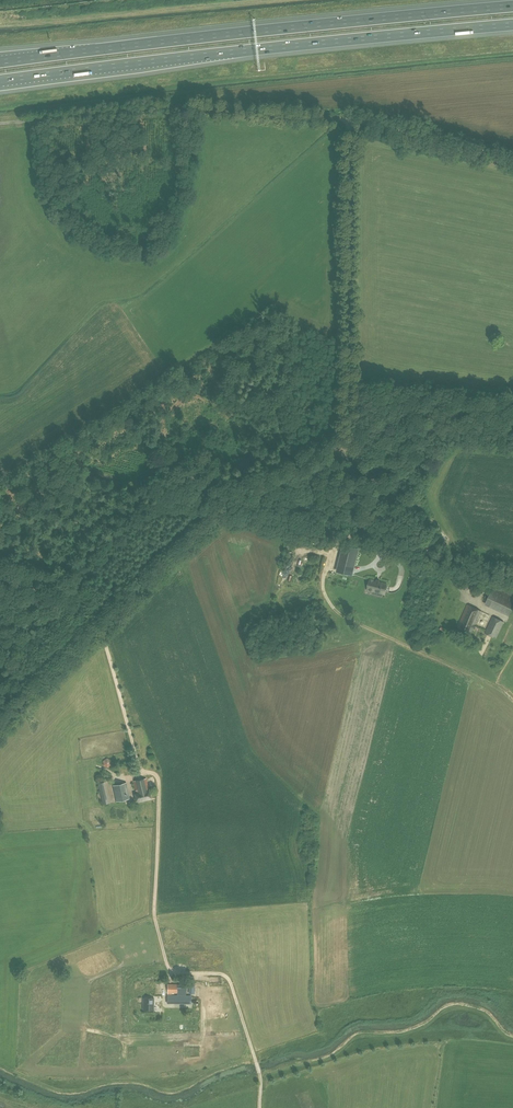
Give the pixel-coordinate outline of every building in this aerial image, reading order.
[(352,576),(359,549),(342,544),(335,572),(352,576)] [(384,595),(388,583),(370,578),(367,591),(372,592),(372,594),(383,597),(383,595),(384,595)] [(494,584),(485,604),(509,615),(512,606),(512,593),(494,584)] [(475,625),(481,611),(467,605),(457,627),(471,634),(473,629),(474,630),(476,626),(475,625)] [(493,616),(485,633),(496,638),(504,622),(493,616)] [(136,802),(151,798),(146,778),(134,781),(136,792),(134,793),(136,802)] [(104,782),(103,782),(98,783),(103,804),(109,803),(104,782)] [(126,783),(113,786),(117,801),(130,798),(126,783)] [(167,993),(167,994),(172,994),(172,993),(177,993),(177,996),(186,996),(186,984),(167,984),(167,993)] [(143,1010),(154,1010),(154,998),(143,998),(143,1010)]
